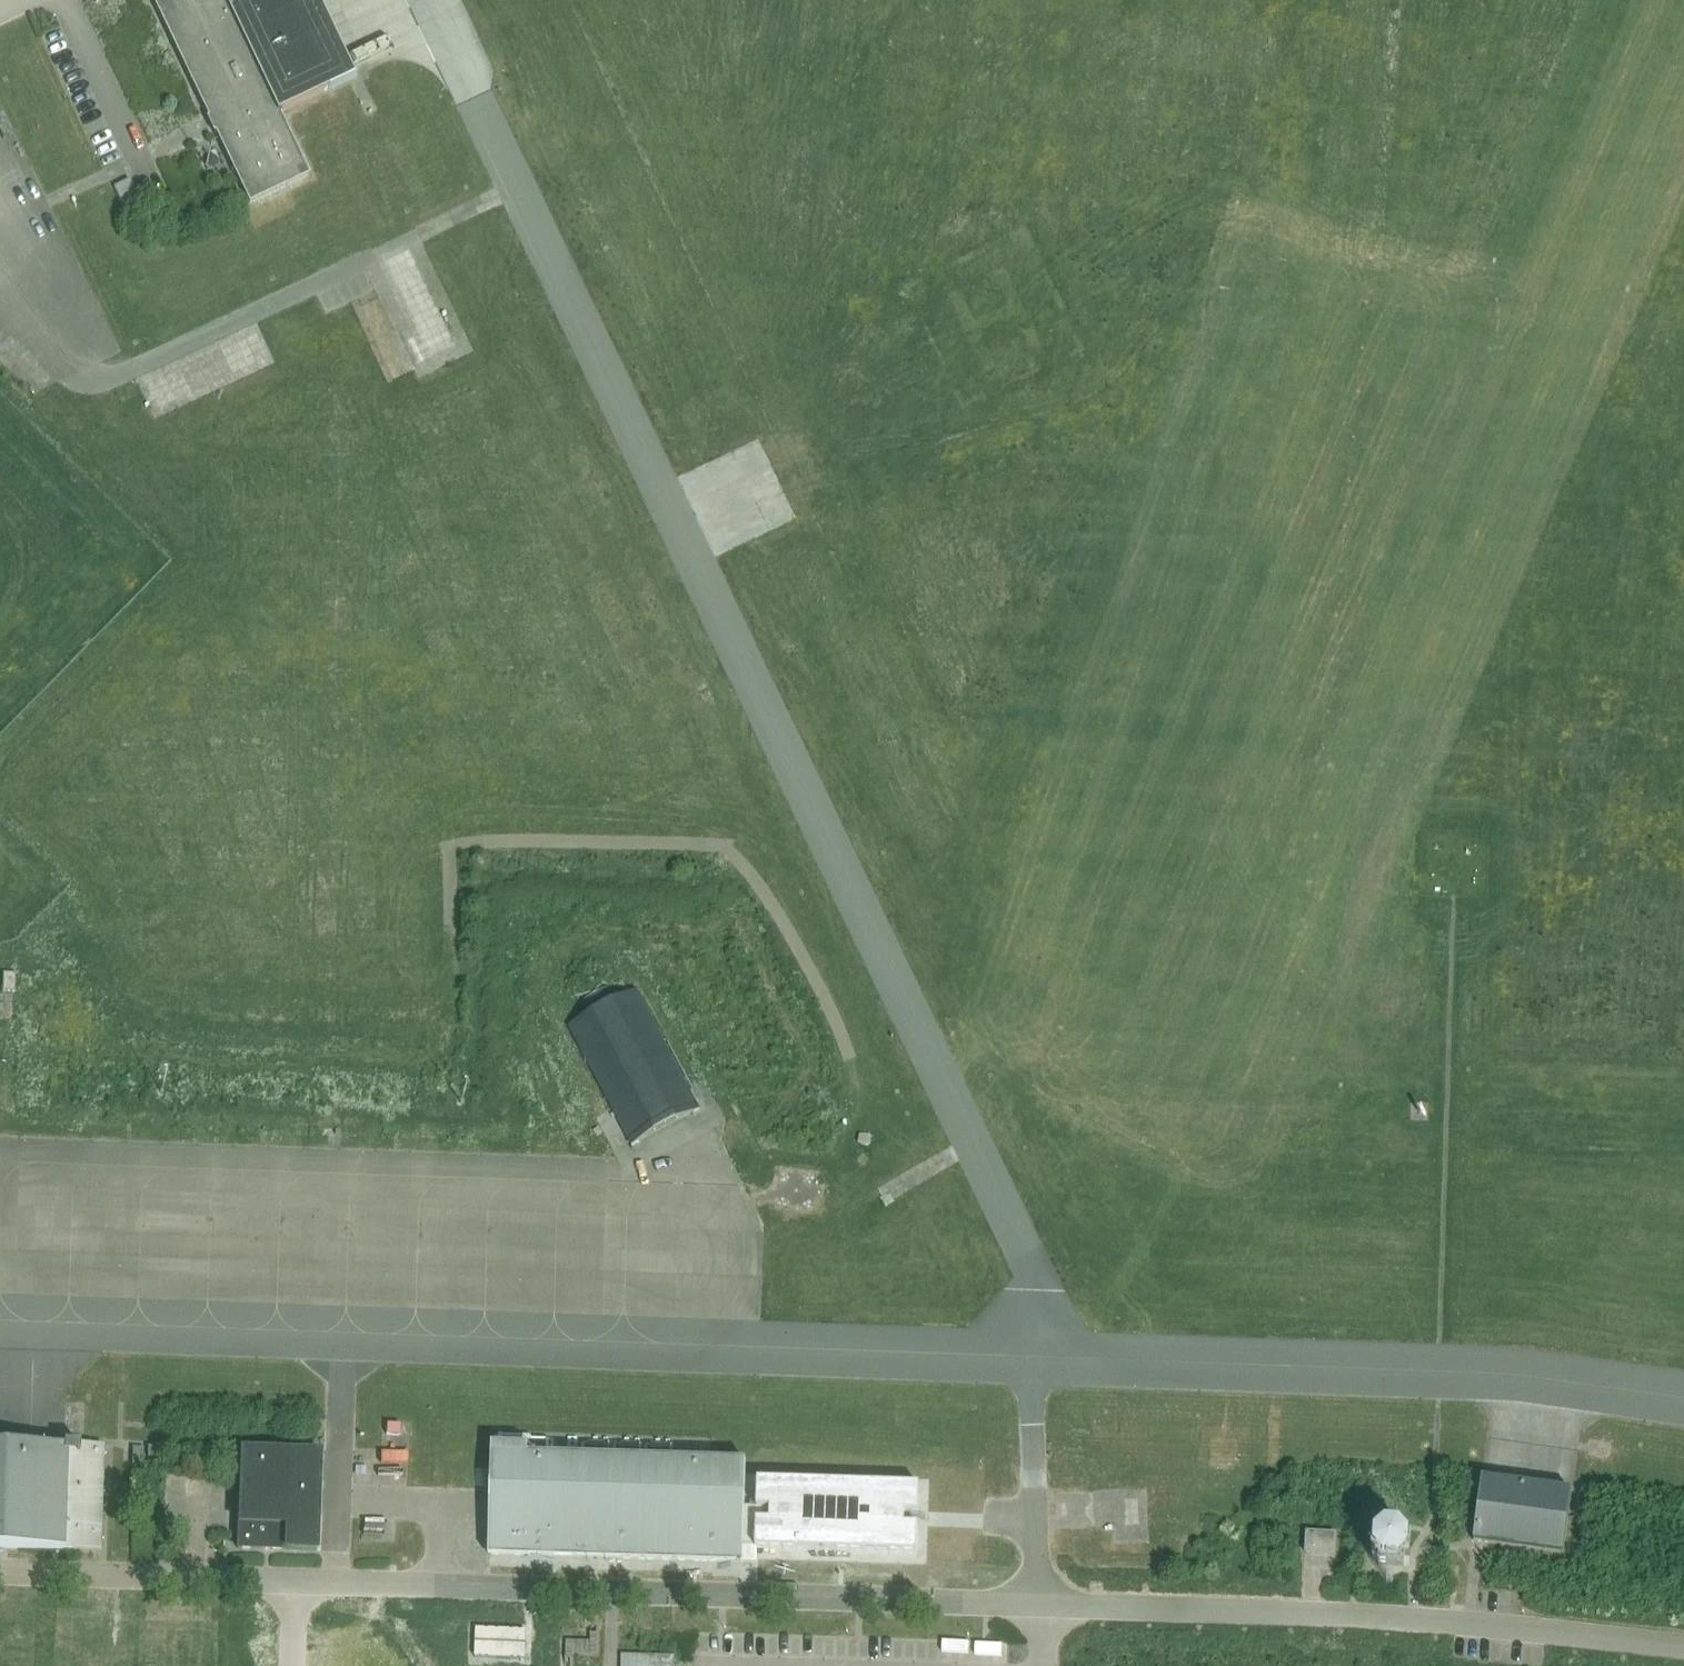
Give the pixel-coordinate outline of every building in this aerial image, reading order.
[(347,74),(344,70),(328,35),(311,0),(152,0),(249,204),(286,186),(309,175),(280,113),(328,91),(354,78),(354,77),(353,76),(349,79),(347,74)] [(139,200),(129,180),(113,187),(123,207),(139,200)] [(1,992),(15,993),(15,974),(2,973),(1,992)] [(567,1027),(611,1109),(632,1148),(700,1111),(688,1088),(686,1083),(688,1082),(686,1076),(683,1078),(637,991),(616,1001),(609,987),(595,995),(580,1002),(587,1016),(567,1027)] [(100,1551),(104,1446),(79,1444),(63,1444),(63,1447),(0,1445),(0,1548),(100,1551)] [(133,1447),(132,1465),(143,1466),(143,1447),(133,1447)] [(147,1457),(159,1457),(159,1448),(147,1447),(147,1457)] [(285,1550),(316,1551),(320,1453),(288,1452),(240,1450),(237,1548),(285,1550)] [(743,1508),(744,1464),(493,1456),(492,1491),(491,1520),(491,1525),(490,1536),(490,1556),(528,1557),(538,1558),(552,1558),(553,1558),(733,1564),(739,1564),(741,1564),(742,1549),(743,1508)] [(478,1490),(486,1490),(486,1481),(479,1480),(478,1490)] [(1563,1554),(1571,1492),(1481,1480),(1473,1541),(1563,1554)] [(757,1508),(743,1508),(742,1549),(917,1555),(918,1527),(905,1526),(905,1515),(919,1515),(919,1487),(758,1481),(757,1508)] [(1378,1565),(1403,1567),(1405,1533),(1380,1531),(1378,1565)] [(1305,1556),(1332,1557),(1333,1557),(1334,1537),(1306,1536),(1305,1556)] [(476,1629),(475,1658),(525,1661),(526,1631),(476,1629)] [(674,1658),(621,1655),(620,1665),(674,1665),(674,1658)]
